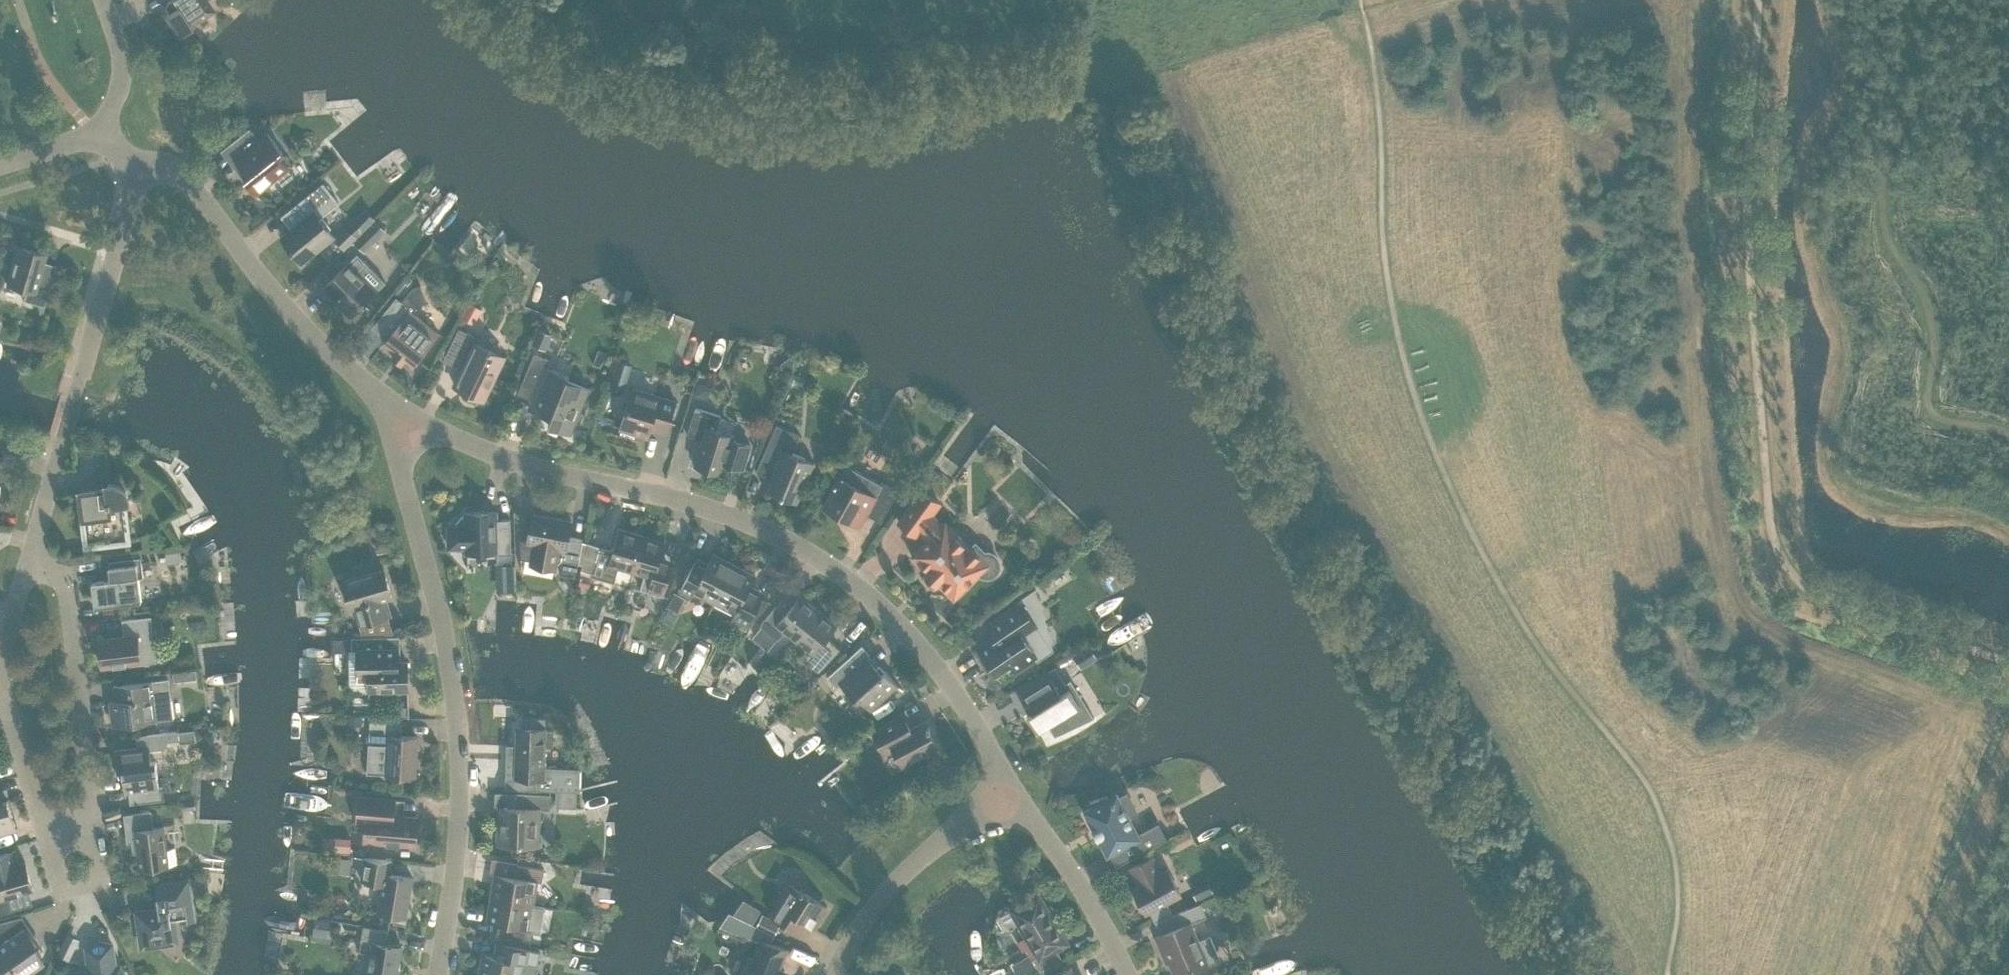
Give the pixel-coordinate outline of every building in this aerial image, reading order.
[(195,27),(193,24),(205,15),(207,13),(209,10),(210,6),(209,2),(207,0),(170,0),(167,2),(166,6),(170,12),(167,14),(181,36),(195,27)] [(258,139),(250,128),(231,143),(240,154),(234,158),(248,176),(244,179),(256,194),(276,177),(282,184),(293,176),(288,168),(289,167),(279,155),(283,152),(267,132),(258,139)] [(302,262),(334,236),(319,217),(339,202),(323,182),(281,216),(291,228),(281,236),(302,262)] [(353,220),(347,226),(357,236),(363,230),(353,220)] [(364,252),(386,231),(375,220),(353,241),(364,252)] [(344,249),(357,236),(347,226),(346,225),(333,238),(344,249)] [(44,306),(53,272),(40,268),(45,254),(17,246),(6,284),(26,289),(23,300),(44,306)] [(357,253),(322,287),(351,316),(378,290),(385,283),(370,268),(371,267),(357,253)] [(396,297),(376,321),(391,333),(383,343),(394,352),(392,355),(402,363),(404,359),(412,366),(438,333),(416,314),(427,300),(421,285),(411,288),(401,301),(396,297)] [(474,322),(481,308),(469,301),(461,316),(474,322)] [(483,399),(503,356),(476,343),(479,337),(458,328),(446,353),(459,359),(457,363),(459,367),(463,369),(455,386),(483,399)] [(537,328),(531,344),(545,349),(552,334),(537,328)] [(570,434),(589,387),(568,379),(569,375),(547,366),(550,359),(534,352),(517,393),(532,399),(528,408),(551,417),(548,425),(570,434)] [(611,376),(607,389),(623,393),(627,380),(611,376)] [(702,398),(708,395),(709,390),(707,384),(700,382),(695,385),(693,391),(696,396),(702,398)] [(668,426),(676,401),(632,387),(619,428),(621,429),(620,433),(634,437),(635,433),(648,437),(653,422),(668,426)] [(743,468),(750,445),(733,439),(734,435),(716,430),(720,415),(695,407),(687,434),(702,439),(695,464),(722,473),(725,462),(743,468)] [(797,501),(813,463),(792,454),(800,435),(776,424),(756,470),(771,476),(766,488),(780,494),(779,495),(783,496),(783,495),(797,501)] [(834,485),(823,506),(859,526),(866,514),(880,522),(898,490),(881,481),(880,483),(846,464),(840,476),(836,482),(835,482),(833,485),(834,485)] [(87,544),(128,539),(123,499),(128,498),(128,496),(127,495),(126,492),(125,490),(124,489),(123,487),(120,486),(119,485),(116,484),(113,483),(111,483),(109,483),(108,483),(109,488),(80,491),(87,544)] [(941,526),(931,515),(940,503),(921,489),(898,521),(917,534),(921,528),(930,537),(911,555),(928,572),(924,575),(934,585),(937,582),(954,598),(978,573),(983,576),(988,576),(993,575),(997,572),(999,567),(999,562),(997,557),(993,553),(988,552),(986,552),(975,540),(969,546),(945,522),(941,526)] [(496,519),(496,511),(465,512),(466,526),(448,526),(449,547),(466,547),(466,552),(496,551),(496,554),(511,553),(510,519),(496,519)] [(576,576),(583,537),(569,535),(571,520),(532,513),(528,540),(520,539),(520,558),(562,565),(560,573),(576,576)] [(631,571),(642,534),(619,527),(612,550),(599,546),(591,575),(614,582),(618,567),(631,571)] [(642,534),(631,571),(644,574),(640,588),(662,595),(670,567),(658,563),(665,540),(642,534)] [(387,538),(374,539),(376,552),(389,551),(387,538)] [(166,564),(180,562),(179,548),(164,550),(166,564)] [(103,605),(141,600),(138,577),(143,576),(140,550),(107,554),(110,579),(91,581),(94,601),(95,605),(103,604),(103,605)] [(714,602),(734,564),(713,553),(706,566),(695,561),(680,590),(691,596),(693,591),(714,602)] [(512,564),(502,565),(503,578),(503,591),(513,590),(516,590),(515,578),(515,564),(514,564),(512,564)] [(734,564),(714,602),(735,613),(730,621),(745,629),(763,596),(748,588),(755,575),(734,564)] [(384,569),(342,581),(350,608),(355,607),(360,624),(364,623),(368,634),(392,634),(387,616),(382,599),(392,596),(384,569)] [(1038,596),(1051,587),(1044,577),(1031,586),(1038,596)] [(678,612),(686,597),(674,590),(665,606),(678,612)] [(776,605),(760,624),(778,639),(784,630),(795,639),(819,609),(800,594),(785,613),(776,605)] [(992,637),(977,647),(995,673),(1010,663),(1015,671),(1037,656),(1038,658),(1048,652),(1047,651),(1052,648),(1037,626),(1021,602),(985,626),(992,637)] [(819,609),(795,639),(805,647),(798,656),(819,672),(841,649),(828,636),(837,624),(819,609)] [(124,635),(98,638),(101,667),(140,662),(155,660),(153,646),(153,641),(152,632),(150,615),(122,619),(124,635)] [(393,635),(351,636),(351,648),(357,648),(357,663),(357,677),(361,681),(368,681),(369,691),(381,690),(383,694),(392,693),(394,690),(408,690),(407,661),(399,661),(399,647),(393,647),(393,635)] [(334,651),(349,651),(349,637),(333,638),(334,651)] [(1080,669),(1097,658),(1088,644),(1071,655),(1080,669)] [(845,660),(827,676),(836,686),(839,683),(855,701),(859,697),(870,709),(897,684),(885,670),(882,672),(867,656),(853,669),(845,660)] [(1046,671),(1018,689),(1032,711),(1026,714),(1028,716),(1028,717),(1037,731),(1048,724),(1049,726),(1049,727),(1058,725),(1066,723),(1070,722),(1074,720),(1077,717),(1080,713),(1077,709),(1076,707),(1079,705),(1069,688),(1065,681),(1055,665),(1046,671)] [(174,672),(172,672),(173,678),(174,681),(181,680),(183,680),(182,671),(180,671),(174,672)] [(116,700),(110,700),(113,725),(156,720),(172,718),(170,699),(168,678),(122,684),(114,685),(116,700)] [(408,706),(395,707),(395,715),(408,715),(408,706)] [(903,713),(872,730),(884,753),(893,748),(902,765),(937,746),(928,729),(930,728),(929,725),(926,726),(923,721),(911,728),(903,713)] [(357,724),(357,714),(344,714),(344,724),(357,724)] [(545,729),(546,717),(522,716),(521,727),(517,727),(517,731),(516,731),(516,754),(506,754),(505,788),(555,789),(576,790),(579,790),(580,767),(544,766),(545,746),(553,746),(553,729),(545,729)] [(369,744),(367,769),(386,770),(386,773),(415,775),(417,736),(401,735),(402,722),(370,721),(369,744)] [(151,761),(149,749),(161,748),(164,746),(166,744),(167,740),(179,739),(178,730),(136,735),(137,747),(116,749),(118,768),(122,768),(125,790),(129,789),(130,803),(165,799),(163,785),(159,785),(156,760),(151,761)] [(896,802),(907,800),(905,788),(893,791),(896,802)] [(555,789),(555,806),(576,806),(576,790),(555,789)] [(503,819),(498,819),(497,844),(539,845),(540,808),(549,808),(550,793),(517,792),(516,806),(503,806),(503,819)] [(1093,806),(1084,811),(1093,827),(1091,828),(1097,839),(1098,838),(1107,855),(1111,853),(1131,842),(1137,854),(1166,839),(1158,824),(1138,835),(1128,816),(1137,811),(1127,793),(1118,798),(1116,794),(1108,798),(1107,795),(1089,801),(1090,802),(1091,802),(1093,806)] [(359,795),(357,821),(365,822),(364,841),(415,845),(418,816),(393,814),(395,798),(359,795)] [(11,830),(11,829),(15,828),(14,824),(7,800),(0,802),(0,833),(11,830)] [(153,827),(151,811),(123,814),(127,842),(136,841),(140,868),(177,864),(177,862),(176,862),(175,847),(166,849),(163,826),(153,827)] [(339,837),(338,853),(350,853),(351,837),(339,837)] [(7,851),(0,853),(0,913),(8,911),(11,907),(8,896),(33,889),(25,861),(11,865),(7,851)] [(350,872),(351,857),(330,855),(328,870),(350,872)] [(1152,855),(1130,867),(1139,884),(1132,887),(1146,912),(1150,910),(1155,920),(1172,911),(1167,901),(1180,894),(1167,869),(1161,872),(1152,855)] [(406,916),(412,877),(390,873),(392,861),(364,856),(361,878),(382,882),(378,911),(406,916)] [(491,896),(533,903),(537,880),(542,881),(544,868),(512,863),(510,875),(495,872),(491,896)] [(208,877),(194,879),(196,891),(209,889),(208,877)] [(177,941),(174,918),(193,914),(195,920),(196,920),(190,881),(155,886),(159,910),(150,911),(150,909),(136,911),(141,947),(177,941)] [(800,889),(791,883),(770,915),(799,933),(806,922),(814,927),(827,906),(803,891),(802,888),(800,889)] [(1041,972),(1063,960),(1056,949),(1067,943),(1038,894),(1011,909),(1039,958),(1034,961),(1041,972)] [(529,927),(533,903),(491,896),(487,920),(505,923),(503,935),(532,940),(534,927),(529,927)] [(1191,922),(1206,916),(1200,902),(1174,913),(1179,925),(1155,936),(1162,953),(1164,952),(1174,974),(1180,974),(1208,963),(1208,962),(1219,958),(1209,935),(1198,940),(1191,922)] [(582,904),(581,912),(596,913),(596,905),(582,904)] [(774,934),(780,921),(762,913),(756,925),(774,934)] [(44,961),(36,949),(39,947),(25,927),(21,916),(0,922),(0,974),(23,974),(44,961)] [(401,945),(386,943),(389,929),(363,925),(359,950),(371,951),(367,974),(396,974),(401,945)] [(69,960),(79,938),(67,932),(57,954),(69,960)] [(787,949),(761,938),(753,958),(748,956),(740,974),(783,974),(785,970),(780,968),(787,949)] [(112,943),(98,940),(86,947),(90,972),(77,973),(73,973),(69,974),(65,974),(123,974),(119,967),(115,968),(112,943)] [(525,962),(537,964),(540,951),(501,943),(498,956),(482,953),(478,974),(522,974),(525,962)] [(1050,974),(1074,974),(1070,966),(1050,974)]
